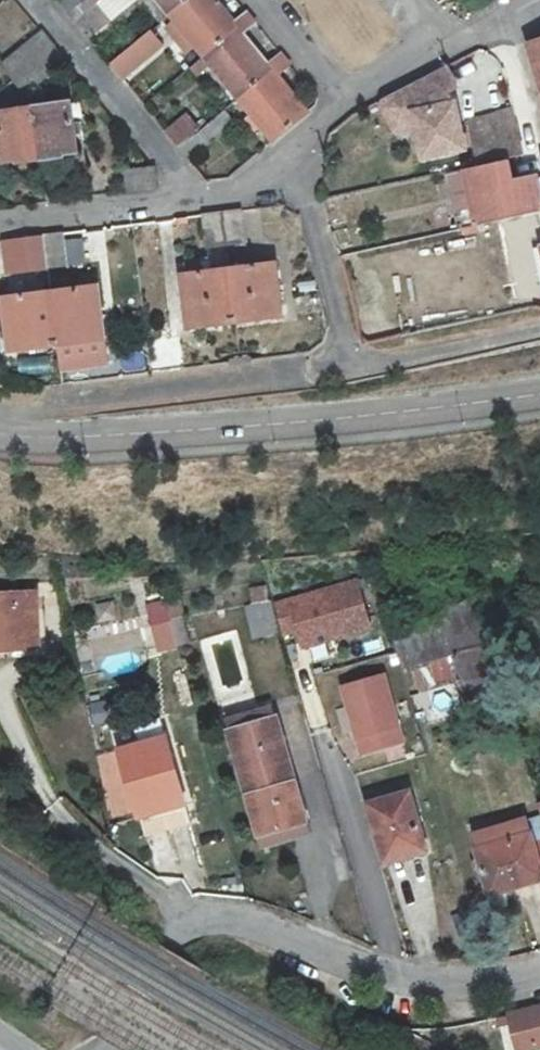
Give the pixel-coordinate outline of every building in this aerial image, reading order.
[(53,1),(71,22),(93,3),(97,0),(54,0),(53,1)] [(93,3),(105,18),(127,0),(97,0),(93,3)] [(153,0),(144,0),(142,1),(157,20),(165,14),(153,0)] [(165,14),(181,0),(153,0),(165,14)] [(199,55),(233,27),(230,23),(211,0),(181,0),(165,14),(169,20),(190,44),(199,55)] [(438,9),(445,4),(442,0),(432,0),(438,9)] [(105,18),(93,3),(71,22),(83,37),(105,18)] [(266,67),(264,64),(239,34),(252,23),(243,12),(230,23),(233,27),(199,55),(188,64),(194,71),(205,62),(233,95),(266,67)] [(182,51),(190,44),(169,20),(162,26),(182,51)] [(158,46),(145,30),(105,63),(117,79),(158,46)] [(0,65),(15,82),(26,96),(66,62),(40,32),(0,65)] [(539,72),(539,43),(530,46),(539,72)] [(266,67),(233,95),(248,113),(259,126),(273,143),(291,129),(308,117),(273,74),(286,63),(277,53),(264,64),(266,67)] [(450,70),(397,100),(395,107),(406,127),(413,128),(420,127),(428,161),(470,151),(460,106),(456,106),(451,96),(461,91),(450,70)] [(65,103),(30,108),(38,162),(60,158),(59,155),(74,153),(65,103)] [(229,117),(221,105),(205,119),(194,128),(173,146),(185,160),(208,141),(204,137),(229,117)] [(30,108),(0,112),(0,160),(0,164),(13,162),(14,165),(38,162),(30,108)] [(517,109),(473,119),(475,131),(483,165),(510,159),(527,156),(517,109)] [(250,134),(259,126),(248,113),(239,120),(250,134)] [(162,132),(173,146),(194,128),(183,115),(162,132)] [(470,168),(479,208),(462,212),(459,213),(465,236),(531,220),(539,218),(539,182),(517,184),(506,174),(510,159),(483,165),(470,168)] [(453,172),(462,212),(479,208),(470,168),(453,172)] [(337,197),(326,199),(328,210),(339,207),(337,197)] [(531,220),(539,246),(539,218),(531,220)] [(337,248),(349,245),(346,231),(333,235),(337,248)] [(48,235),(52,268),(71,265),(67,232),(48,235)] [(32,270),(52,268),(48,235),(28,238),(29,246),(32,270)] [(32,270),(29,246),(16,247),(19,272),(32,270)] [(233,269),(240,321),(284,315),(277,263),(233,269)] [(191,328),(240,321),(233,269),(184,276),(191,328)] [(100,288),(55,294),(60,347),(106,340),(100,288)] [(14,353),(60,347),(55,294),(7,300),(14,353)] [(147,352),(120,354),(122,371),(148,369),(147,352)] [(0,596),(0,646),(37,644),(34,594),(0,596)] [(461,676),(496,665),(472,594),(382,625),(396,668),(452,650),(461,676)] [(275,597),(254,603),(262,633),(283,627),(275,597)] [(188,614),(176,617),(182,644),(194,641),(188,614)] [(176,617),(155,622),(162,648),(182,644),(176,617)] [(234,635),(211,642),(226,685),(248,678),(234,635)] [(335,686),(356,759),(406,745),(384,671),(335,686)] [(276,699),(229,712),(264,843),(311,831),(276,699)] [(163,736),(119,750),(140,816),(184,802),(163,736)] [(405,785),(364,798),(385,862),(426,849),(405,785)] [(539,807),(469,830),(489,896),(539,880),(539,808),(539,807)] [(509,1014),(524,1048),(539,1044),(539,1007),(509,1014)]
